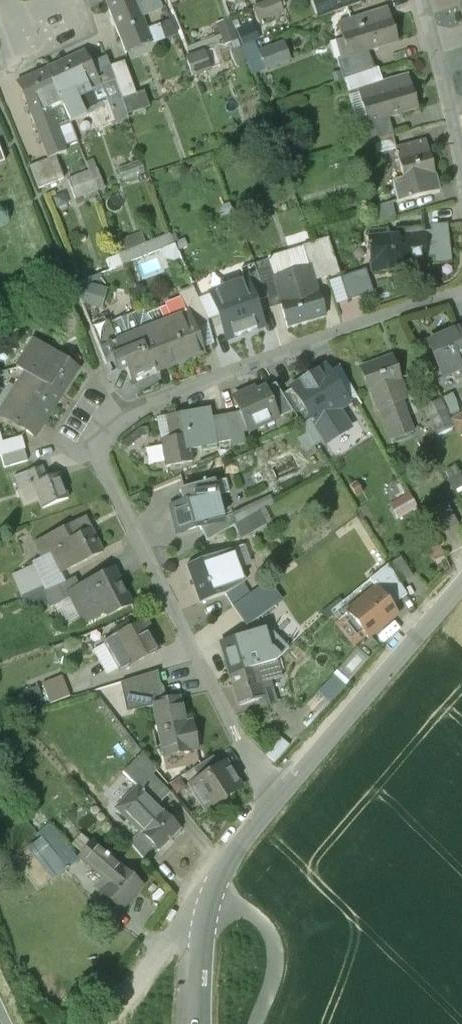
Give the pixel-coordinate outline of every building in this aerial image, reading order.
[(106,2),(127,52),(152,42),(137,6),(141,5),(139,0),(110,0),(106,2)] [(288,14),(287,0),(258,0),(259,16),(288,14)] [(374,12),(356,17),(359,27),(377,21),(374,12)] [(377,21),(359,27),(367,52),(397,42),(389,17),(377,21)] [(222,21),(227,43),(239,40),(234,18),(222,21)] [(169,22),(158,26),(164,39),(174,35),(169,22)] [(256,74),(298,59),(290,38),(266,46),(261,31),(243,38),(256,74)] [(199,74),(220,66),(209,39),(188,47),(199,74)] [(84,51),(45,69),(58,98),(64,109),(69,124),(86,117),(84,112),(105,102),(92,73),(94,72),(84,51)] [(94,72),(92,73),(105,102),(107,107),(120,100),(109,69),(108,65),(94,72)] [(123,65),(109,69),(120,100),(134,95),(123,65)] [(58,98),(45,70),(16,84),(27,107),(42,101),(44,105),(58,98)] [(395,79),(377,84),(380,94),(398,89),(395,79)] [(398,89),(380,94),(388,118),(417,109),(409,86),(398,89)] [(58,98),(44,105),(49,116),(64,109),(58,98)] [(412,143),(396,148),(398,158),(415,153),(412,143)] [(415,153),(398,158),(405,183),(433,175),(427,150),(415,153)] [(99,166),(70,177),(78,200),(108,189),(99,166)] [(430,231),(424,231),(427,259),(433,258),(434,265),(451,263),(447,224),(430,226),(430,231)] [(424,231),(387,235),(387,236),(369,238),(372,270),(408,267),(407,261),(427,259),(424,231)] [(328,239),(315,243),(326,277),(339,273),(328,239)] [(211,245),(178,252),(192,283),(218,278),(211,245)] [(273,276),(272,277),(278,296),(287,327),(325,315),(310,265),(273,276)] [(270,266),(258,270),(267,300),(278,296),(272,277),(273,276),(270,266)] [(369,269),(345,274),(350,297),(374,291),(369,269)] [(207,317),(194,288),(179,293),(181,297),(187,313),(188,313),(194,330),(209,324),(207,317)] [(255,296),(242,299),(244,306),(248,319),(261,316),(255,296)] [(187,313),(181,297),(169,302),(168,306),(173,319),(152,327),(168,366),(203,352),(194,330),(188,313),(187,313)] [(71,302),(49,306),(62,343),(84,335),(71,302)] [(244,306),(219,314),(226,339),(252,332),(248,319),(244,306)] [(152,327),(139,332),(133,315),(111,324),(117,341),(116,341),(123,358),(131,380),(168,366),(152,327)] [(109,320),(91,327),(106,364),(123,358),(116,341),(117,341),(111,324),(109,320)] [(429,342),(442,375),(460,368),(456,358),(461,356),(461,343),(456,329),(429,342)] [(78,368),(33,339),(16,365),(25,371),(61,394),(78,368)] [(389,355),(361,367),(370,390),(386,383),(398,378),(389,355)] [(25,371),(0,410),(0,413),(32,434),(37,433),(61,394),(25,371)] [(331,377),(302,385),(309,410),(326,405),(338,402),(331,377)] [(292,412),(275,383),(264,388),(277,418),(292,412)] [(386,383),(370,390),(377,407),(388,403),(384,395),(389,393),(386,383)] [(264,388),(250,395),(248,391),(234,397),(240,412),(238,413),(243,433),(277,418),(264,388)] [(326,405),(309,410),(315,428),(332,423),(326,405)] [(210,407),(186,412),(187,416),(166,420),(169,437),(162,439),(166,465),(192,460),(190,449),(217,444),(216,443),(212,417),(210,407)] [(238,413),(225,415),(230,441),(244,438),(243,433),(238,413)] [(452,420),(458,432),(461,430),(461,414),(452,420)] [(225,415),(212,417),(216,443),(230,441),(225,415)] [(1,442),(0,438),(0,456),(1,455),(24,449),(21,437),(1,442)] [(24,449),(1,455),(4,467),(27,460),(24,449)] [(41,466),(25,472),(30,485),(33,484),(33,483),(46,477),(41,466)] [(46,477),(33,483),(33,484),(42,507),(67,497),(57,473),(46,477)] [(211,482),(180,490),(183,502),(171,505),(177,531),(198,526),(221,521),(220,518),(211,482)] [(411,489),(392,502),(400,516),(420,503),(411,489)] [(448,503),(427,515),(438,535),(459,524),(448,503)] [(221,521),(198,526),(206,541),(235,525),(230,515),(220,518),(221,521)] [(72,523),(35,542),(42,556),(68,542),(66,539),(78,533),(72,523)] [(78,533),(66,539),(68,542),(78,563),(101,551),(89,527),(78,533)] [(223,553),(214,556),(219,569),(220,572),(229,569),(223,553)] [(214,556),(199,561),(203,573),(215,568),(216,570),(219,569),(214,556)] [(414,576),(402,557),(392,563),(404,582),(414,576)] [(406,595),(387,564),(368,580),(376,589),(391,607),(406,595)] [(203,573),(190,577),(199,602),(224,593),(216,570),(215,568),(203,573)] [(79,588),(70,593),(72,596),(85,623),(105,613),(107,616),(131,604),(114,571),(79,588)] [(74,577),(55,586),(42,591),(50,607),(72,596),(70,593),(79,588),(74,577)] [(376,589),(347,613),(367,637),(396,614),(391,607),(376,589)] [(237,606),(247,617),(258,607),(248,596),(237,606)] [(127,624),(113,631),(115,636),(105,642),(120,670),(157,650),(141,622),(130,628),(127,624)] [(246,637),(220,645),(229,675),(255,668),(251,652),(246,637)] [(260,666),(255,651),(251,652),(255,668),(260,666)] [(276,661),(260,666),(265,682),(281,677),(276,661)] [(265,682),(260,666),(255,668),(262,692),(268,691),(265,682)] [(255,668),(229,675),(239,706),(264,698),(262,692),(255,668)] [(66,672),(45,679),(52,701),(73,694),(66,672)] [(152,673),(120,683),(127,712),(153,706),(152,705),(159,703),(152,673)] [(333,675),(320,691),(328,698),(342,683),(333,675)] [(30,705),(50,696),(43,681),(24,690),(30,705)] [(184,724),(179,699),(159,703),(152,705),(153,706),(158,732),(159,732),(164,755),(195,748),(190,723),(184,724)] [(213,757),(192,770),(199,781),(220,768),(213,757)] [(199,781),(191,787),(206,811),(220,801),(223,803),(228,799),(228,796),(241,788),(225,764),(220,768),(199,781)] [(154,804),(142,816),(150,823),(162,811),(154,804)] [(150,823),(141,832),(159,851),(180,828),(162,811),(150,823)] [(56,822),(30,842),(58,878),(84,858),(56,822)] [(114,862),(102,875),(110,882),(121,869),(114,862)] [(141,886),(121,869),(110,882),(101,892),(121,909),(141,886)]
